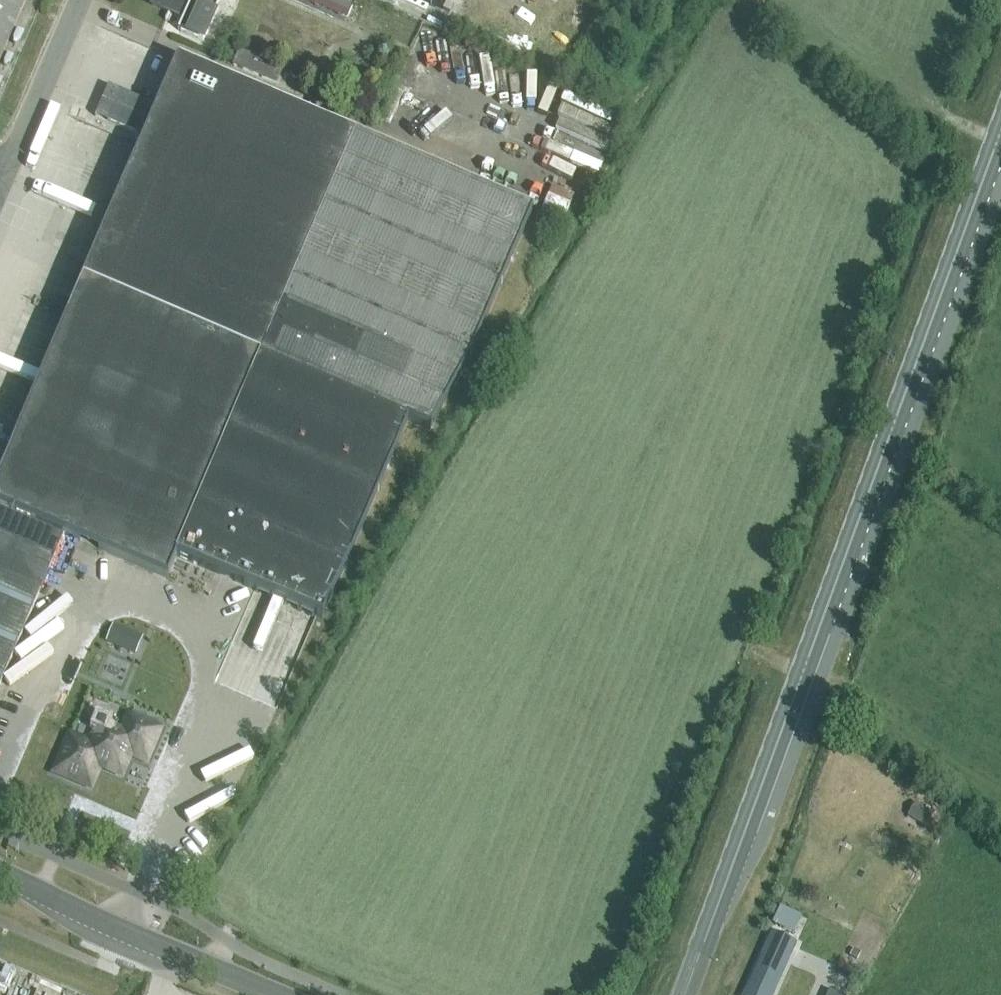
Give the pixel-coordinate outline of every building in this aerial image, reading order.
[(25,0),(0,0),(0,59),(25,0)] [(153,4),(183,18),(177,30),(202,41),(219,5),(208,0),(155,0),(153,4)] [(344,22),(345,19),(347,20),(353,7),(348,4),(350,0),(293,0),(344,22)] [(440,8),(444,0),(422,0),(440,8)] [(0,476),(0,685),(64,534),(167,578),(176,557),(321,619),(345,568),(408,421),(430,431),(469,360),(531,213),(177,60),(0,476)] [(307,71),(305,65),(299,63),(293,65),(290,72),(292,78),(298,80),(305,78),(307,71)] [(122,629),(112,626),(106,643),(115,647),(122,629)] [(56,771),(89,785),(98,764),(120,773),(129,752),(145,759),(156,731),(129,719),(122,735),(105,728),(105,726),(100,724),(98,730),(99,730),(92,748),(70,738),(56,771)] [(767,966),(746,958),(732,994),(734,994),(756,994),(767,966)]
